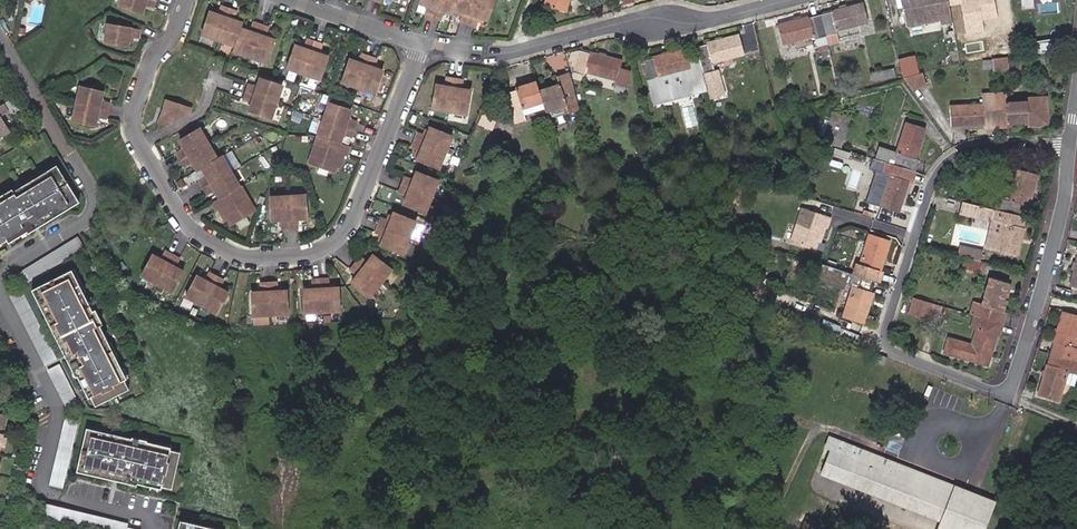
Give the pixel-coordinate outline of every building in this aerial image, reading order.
[(161,1),(159,0),(126,0),(124,6),(147,14),(150,5),(159,7),(161,1)] [(444,0),(425,0),(422,8),(431,12),(429,18),(437,21),(444,0)] [(461,0),(444,0),(437,21),(444,24),(447,16),(455,19),(457,14),(461,0)] [(479,0),(461,0),(457,14),(460,16),(465,17),(464,20),(462,26),(470,29),(479,0)] [(486,23),(489,25),(497,2),(491,0),(479,0),(470,29),(478,31),(480,25),(481,22),(486,23)] [(545,5),(565,11),(569,0),(547,0),(545,5)] [(909,29),(940,23),(952,21),(950,8),(948,0),(903,0),(909,29)] [(950,8),(960,6),(967,36),(985,33),(982,22),(998,18),(995,0),(948,0),(950,8)] [(1023,9),(1035,8),(1034,0),(1022,0),(1023,9)] [(832,15),(821,17),(826,36),(828,43),(828,45),(840,42),(837,34),(869,26),(864,5),(831,13),(832,15)] [(225,18),(219,16),(214,14),(206,37),(222,43),(234,11),(228,9),(226,14),(225,18)] [(222,43),(240,49),(248,26),(243,24),(239,22),(240,18),(241,13),(234,11),(222,43)] [(826,36),(821,17),(811,20),(810,19),(778,27),(784,49),(815,40),(817,46),(828,43),(826,36)] [(238,54),(254,59),(265,27),(258,25),(257,29),(248,26),(240,49),(238,54)] [(134,38),(138,38),(143,38),(144,30),(112,26),(110,44),(133,47),(133,44),(134,38)] [(265,27),(254,59),(271,64),(281,37),(273,34),(275,30),(265,27)] [(707,45),(713,65),(746,57),(741,36),(707,45)] [(291,69),(307,75),(319,44),(313,42),(311,46),(310,50),(305,48),(300,46),(291,69)] [(319,44),(307,75),(324,81),(333,58),(330,57),(325,55),(326,52),(328,47),(319,44)] [(654,61),(643,64),(654,104),(707,90),(703,75),(699,61),(688,64),(685,51),(654,59),(654,61)] [(580,54),(575,79),(585,80),(586,73),(617,80),(615,89),(624,91),(628,73),(620,72),(622,61),(591,54),(590,57),(580,54)] [(345,84),(360,89),(372,58),(365,56),(363,61),(362,64),(358,63),(353,61),(345,84)] [(991,60),(992,74),(1011,71),(1009,57),(991,60)] [(372,58),(360,89),(379,96),(387,74),(382,72),(377,70),(379,66),(380,61),(372,58)] [(900,62),(905,79),(919,75),(914,58),(900,62)] [(894,67),(887,69),(889,78),(896,77),(894,67)] [(889,78),(887,69),(870,72),(872,82),(889,78)] [(574,106),(565,71),(555,73),(557,81),(535,87),(532,78),(512,83),(512,85),(501,87),(507,111),(510,120),(521,117),(520,110),(540,105),(540,106),(542,114),(555,115),(564,112),(565,113),(575,111),(574,106)] [(719,71),(704,76),(711,100),(726,96),(719,71)] [(905,79),(913,89),(925,86),(922,75),(919,75),(905,79)] [(265,78),(264,80),(287,88),(288,86),(265,78)] [(451,114),(456,80),(449,79),(448,86),(448,89),(443,88),(437,88),(434,111),(451,114)] [(287,88),(264,80),(262,88),(254,85),(252,92),(282,102),(287,88)] [(464,82),(456,80),(451,114),(469,116),(473,94),(467,93),(462,92),(463,87),(464,82)] [(103,92),(79,86),(73,121),(97,126),(99,116),(108,117),(110,103),(102,101),(103,92)] [(282,102),(252,92),(250,98),(257,101),(253,112),(276,120),(282,102)] [(994,93),(996,128),(1006,127),(1006,123),(1027,122),(1027,126),(1046,125),(1045,98),(1026,99),(1026,101),(1005,102),(1005,92),(994,93)] [(985,128),(996,128),(994,93),(983,93),(984,103),(956,104),(957,126),(985,125),(985,128)] [(172,126),(195,114),(198,108),(171,98),(162,123),(172,126)] [(485,99),(475,122),(490,129),(496,115),(492,114),(496,104),(485,99)] [(0,106),(0,140),(11,133),(0,115),(8,110),(4,104),(0,106)] [(357,112),(334,104),(329,119),(360,130),(362,123),(354,120),(357,112)] [(826,143),(835,113),(832,112),(823,142),(826,143)] [(849,117),(835,113),(826,143),(839,147),(849,117)] [(360,130),(329,119),(322,137),(346,145),(349,135),(357,138),(360,130)] [(893,165),(912,170),(915,160),(913,159),(922,129),(903,124),(895,152),(879,147),(875,159),(883,162),(893,165)] [(186,161),(214,144),(206,129),(185,141),(189,149),(182,154),(186,161)] [(416,144),(446,156),(453,139),(431,130),(429,134),(427,138),(424,137),(419,135),(416,144)] [(346,145),(322,137),(313,164),(340,174),(342,168),(347,155),(350,156),(352,156),(355,149),(346,145)] [(590,155),(598,153),(595,143),(588,144),(590,155)] [(223,159),(214,144),(186,161),(189,166),(197,162),(202,171),(206,169),(223,159)] [(421,153),(419,158),(418,162),(440,171),(446,156),(416,144),(414,150),(418,151),(421,153)] [(228,156),(223,159),(206,169),(210,177),(203,181),(207,187),(236,171),(228,156)] [(909,181),(912,170),(893,165),(883,162),(880,173),(877,172),(868,202),(897,211),(906,180),(909,181)] [(0,202),(0,244),(77,198),(59,167),(0,202)] [(993,209),(1023,216),(1025,207),(1028,207),(1036,174),(1017,169),(1009,201),(995,198),(993,209)] [(245,186),(236,171),(207,187),(211,195),(218,191),(223,198),(245,186)] [(404,179),(401,187),(432,200),(439,184),(416,175),(413,183),(404,179)] [(259,211),(245,186),(223,198),(216,203),(220,210),(222,209),(225,207),(232,220),(235,224),(259,211)] [(432,200),(401,187),(398,195),(406,198),(403,206),(426,216),(432,200)] [(292,196),(275,196),(276,221),(286,220),(286,228),(301,228),(300,220),(310,219),(309,195),(292,196)] [(1023,216),(993,209),(965,202),(962,214),(994,222),(988,248),(1015,255),(1022,231),(1019,231),(1023,216)] [(229,222),(232,220),(225,207),(222,209),(229,222)] [(827,228),(831,217),(803,208),(792,243),(816,250),(819,241),(820,237),(823,237),(826,228),(827,228)] [(379,228),(410,241),(416,225),(393,215),(392,218),(390,223),(387,222),(382,219),(379,228)] [(383,239),(381,243),(380,247),(403,256),(410,241),(379,228),(376,235),(380,237),(383,239)] [(856,275),(874,282),(877,271),(880,271),(889,240),(870,235),(861,265),(859,264),(856,275)] [(44,272),(85,247),(79,237),(38,263),(44,272)] [(958,256),(972,260),(974,250),(961,247),(958,256)] [(158,262),(154,260),(148,257),(137,277),(153,285),(168,257),(162,254),(159,259),(158,262)] [(168,257),(153,285),(168,294),(179,274),(176,272),(170,269),(172,266),(175,260),(168,257)] [(355,265),(381,286),(391,272),(372,258),(367,264),(360,259),(355,265)] [(981,277),(984,264),(963,259),(960,271),(981,277)] [(370,300),(381,286),(355,265),(350,272),(357,277),(351,285),(370,300)] [(849,273),(839,270),(836,281),(854,287),(845,317),(863,324),(873,293),(871,293),(874,282),(856,275),(849,273)] [(69,271),(34,288),(93,407),(128,390),(69,271)] [(877,271),(874,282),(879,283),(882,272),(880,271),(877,271)] [(198,306),(214,278),(207,274),(203,281),(195,277),(183,299),(198,306)] [(221,282),(214,278),(198,306),(213,315),(225,294),(217,289),(221,282)] [(328,280),(320,281),(322,314),(339,313),(338,288),(333,289),(328,289),(328,286),(328,280)] [(971,304),(968,314),(972,315),(983,318),(1001,323),(1004,313),(1001,312),(1005,301),(1001,300),(1006,284),(990,280),(983,307),(971,304)] [(322,314),(320,281),(312,281),(313,287),(313,290),(307,290),(303,290),(305,314),(322,314)] [(276,283),(268,284),(270,317),(287,316),(286,292),(277,292),(276,283)] [(270,317),(268,284),(260,284),(260,293),(252,293),(253,318),(270,317)] [(930,303),(914,298),(910,314),(926,319),(930,303)] [(943,327),(948,310),(940,308),(935,325),(943,327)] [(1072,349),(1076,331),(1076,312),(1064,308),(1053,343),(1055,343),(1052,355),(1076,363),(1076,350),(1072,349)] [(983,318),(972,315),(969,328),(976,330),(977,328),(980,328),(983,318)] [(998,334),(1001,323),(983,318),(980,328),(977,328),(976,330),(972,345),(947,337),(943,351),(986,364),(995,333),(998,334)] [(891,359),(879,354),(875,362),(887,368),(891,359)] [(1052,355),(1049,365),(1047,364),(1038,395),(1057,400),(1062,384),(1066,370),(1076,373),(1076,363),(1052,355)] [(68,407),(81,401),(62,364),(49,371),(68,407)] [(1066,370),(1062,384),(1073,388),(1076,373),(1066,370)] [(50,485),(64,489),(82,422),(67,419),(50,485)] [(178,452),(83,431),(74,470),(169,490),(178,452)] [(824,446),(828,434),(821,431),(816,443),(824,446)] [(821,477),(942,520),(939,528),(994,528),(1005,499),(832,438),(828,449),(831,450),(821,477)] [(130,524),(50,504),(47,515),(103,528),(129,528),(130,524)] [(806,517),(801,528),(817,528),(820,522),(806,517)]
